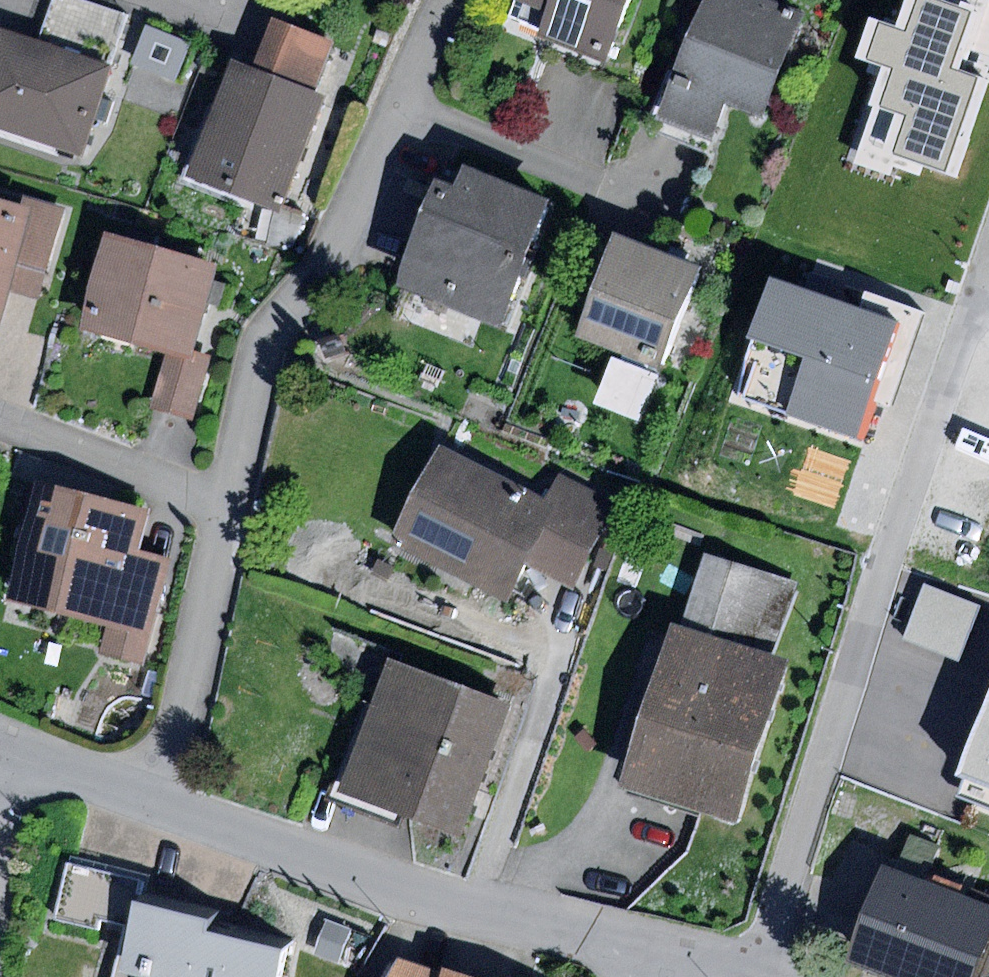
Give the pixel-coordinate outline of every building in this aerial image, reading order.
[(41,44),(110,65),(126,14),(84,0),(55,0),(41,44)] [(511,0),(545,13),(535,39),(605,65),(630,0),(511,0)] [(769,0),(705,0),(673,82),(728,104),(763,117),(803,13),(769,0)] [(950,67),(969,9),(941,0),(904,0),(895,26),(868,17),(854,59),(880,68),(868,105),(872,106),(853,164),(890,176),(893,167),(920,176),(923,166),(958,178),(988,82),(988,80),(950,67)] [(273,17),(253,67),(316,91),(335,41),(273,17)] [(193,43),(143,26),(130,63),(180,80),(193,43)] [(0,31),(0,131),(81,157),(110,65),(41,44),(0,31)] [(253,67),(233,59),(188,177),(279,212),(324,94),(316,91),(253,67)] [(728,104),(673,82),(658,120),(713,142),(728,104)] [(456,186),(438,179),(396,283),(501,324),(550,201),(464,166),(456,186)] [(33,197),(31,207),(8,289),(42,298),(66,206),(33,197)] [(0,199),(0,320),(8,289),(31,207),(0,199)] [(661,215),(647,253),(695,271),(711,277),(725,240),(661,215)] [(218,263),(107,233),(81,328),(167,352),(192,359),(218,263)] [(647,253),(616,240),(580,335),(627,353),(624,360),(611,355),(593,402),(639,419),(695,271),(647,253)] [(900,320),(772,279),(734,399),(862,440),(900,320)] [(192,359),(167,352),(152,407),(195,419),(210,364),(192,359)] [(557,501),(445,445),(396,541),(508,597),(526,563),(557,501)] [(557,501),(526,563),(573,588),(622,496),(574,470),(557,501)] [(151,508),(38,480),(7,602),(105,626),(98,653),(145,665),(172,557),(140,549),(151,508)] [(706,555),(684,627),(776,656),(799,584),(706,555)] [(980,604),(922,584),(902,640),(960,660),(980,604)] [(684,627),(672,622),(621,785),(735,821),(786,658),(776,656),(684,627)] [(511,705),(388,658),(339,789),(462,835),(511,705)] [(956,779),(988,791),(988,690),(956,779)] [(885,857),(847,963),(886,976),(988,976),(988,894),(885,857)] [(131,925),(137,904),(142,881),(68,864),(56,919),(98,929),(101,918),(131,925)] [(137,904),(131,925),(118,976),(279,976),(286,949),(208,930),(210,922),(137,904)] [(328,920),(314,955),(338,965),(353,930),(328,920)] [(442,973),(399,959),(389,976),(441,976),(442,973)] [(445,965),(442,973),(441,976),(482,976),(445,965)]
